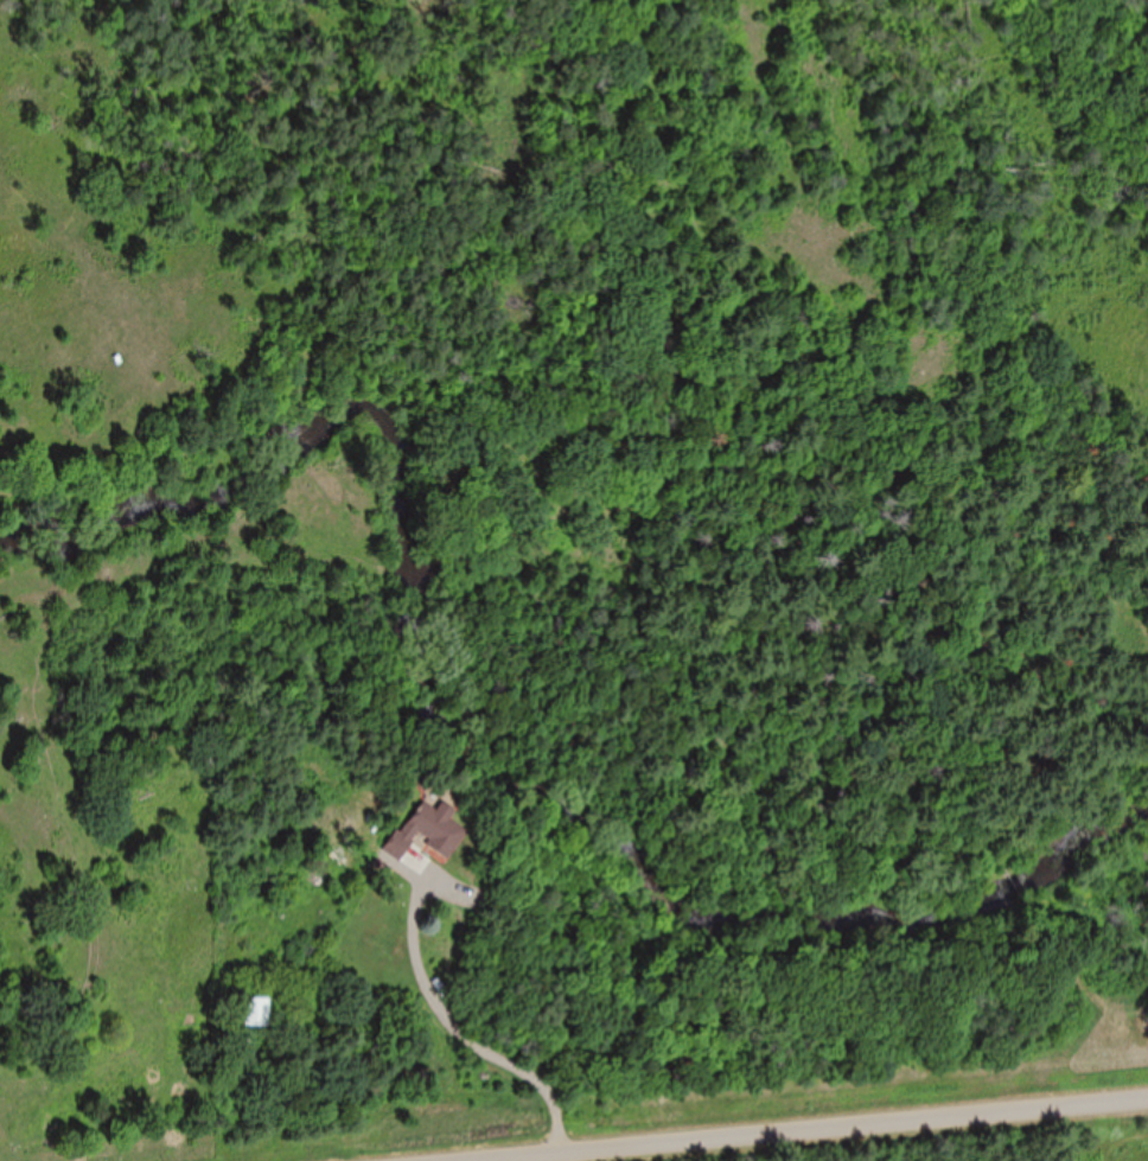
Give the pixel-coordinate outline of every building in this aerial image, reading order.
[(400,862),(416,838),(448,858),(465,831),(418,801),(384,852),(400,862)] [(270,998),(245,998),(245,1027),(270,1027),(270,998)]
